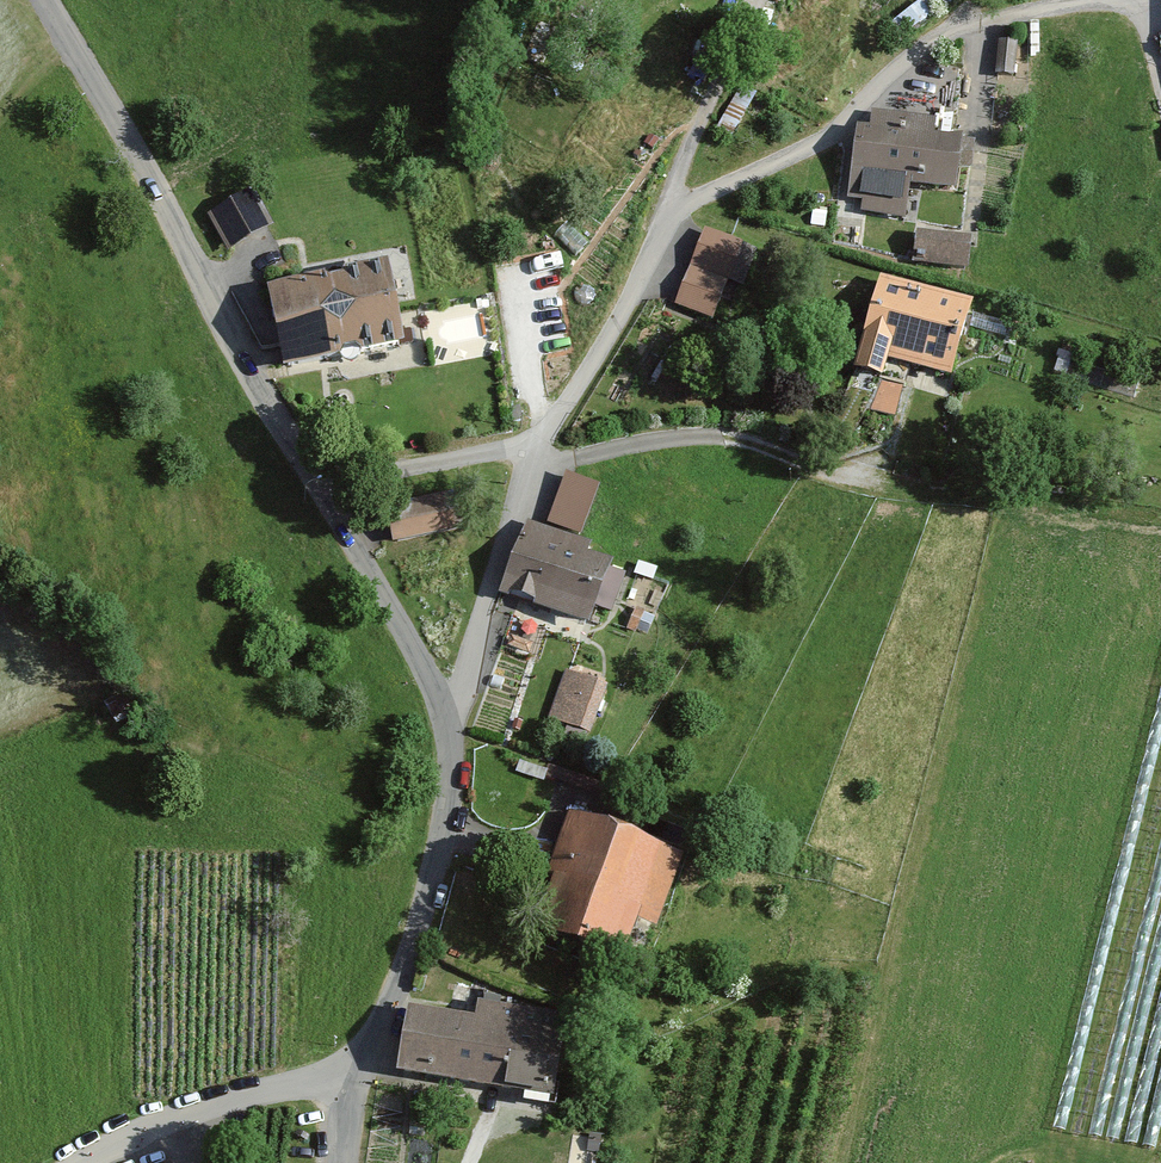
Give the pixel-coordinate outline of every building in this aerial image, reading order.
[(1016,45),(998,44),(995,74),(1013,76),(1016,45)] [(907,184),(954,190),(961,142),(933,138),(934,124),(874,116),(871,135),(860,133),(852,196),(867,198),(866,208),(903,213),(907,184)] [(253,193),(209,216),(228,251),(272,227),(253,193)] [(676,305),(712,319),(742,246),(707,231),(676,305)] [(971,241),(917,235),(914,263),(968,269),(971,241)] [(286,370),(401,346),(387,276),(271,300),(286,370)] [(951,376),(968,315),(882,290),(858,371),(883,378),(889,358),(951,376)] [(1009,323),(975,313),(971,326),(1005,337),(1009,323)] [(871,411),(876,378),(851,374),(846,408),(871,411)] [(902,390),(882,385),(871,410),(896,417),(902,390)] [(520,406),(511,408),(513,422),(523,420),(520,406)] [(566,476),(548,524),(581,537),(600,489),(566,476)] [(455,492),(386,508),(394,543),(463,528),(455,492)] [(589,626),(611,569),(585,559),(590,548),(529,525),(504,593),(589,626)] [(533,645),(511,638),(508,648),(529,655),(533,645)] [(605,688),(568,675),(552,718),(589,732),(605,688)] [(125,694),(106,706),(117,724),(136,712),(125,694)] [(681,860),(572,818),(546,885),(556,889),(540,931),(622,962),(638,919),(656,926),(681,860)] [(400,1072),(552,1096),(563,1022),(479,1009),(476,1023),(409,1013),(400,1072)] [(568,1162),(595,1162),(599,1137),(572,1133),(568,1162)]
